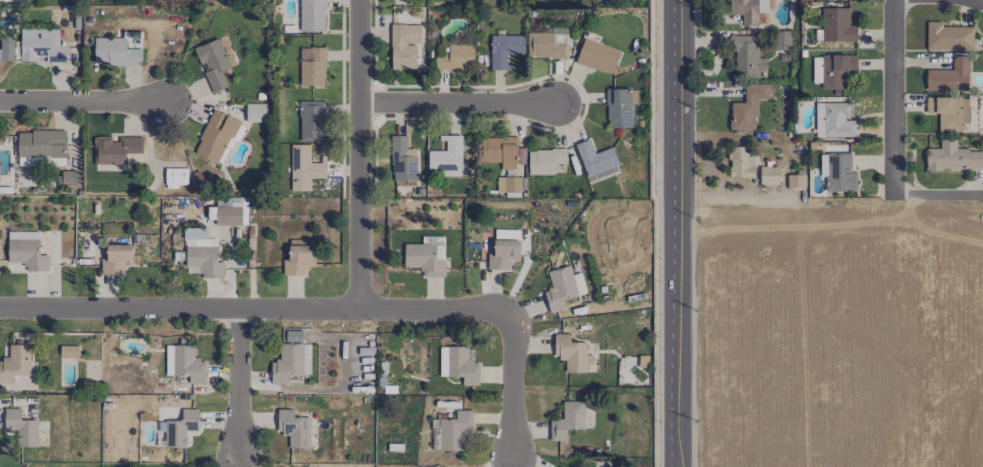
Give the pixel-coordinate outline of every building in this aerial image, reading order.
[(300,31),(325,31),(324,0),(299,0),(300,31)] [(727,24),(766,24),(767,13),(757,13),(758,0),(727,0),(727,24)] [(848,8),(821,8),(822,42),(856,42),(856,25),(849,25),(848,8)] [(972,50),(973,28),(941,27),(941,22),(926,22),(926,50),(972,50)] [(391,70),(416,69),(416,44),(420,44),(420,25),(390,25),(391,70)] [(20,62),(37,62),(37,58),(46,58),(46,63),(68,62),(68,46),(58,46),(58,28),(20,29),(20,62)] [(567,57),(567,32),(527,33),(528,58),(567,57)] [(523,55),(524,36),(491,35),(490,70),(512,71),(512,65),(506,65),(506,55),(523,55)] [(765,77),(766,58),(758,58),(758,36),(733,35),(732,76),(765,77)] [(14,37),(0,37),(0,60),(13,61),(14,37)] [(142,49),(125,49),(126,38),(94,38),(94,64),(141,65),(142,49)] [(227,86),(221,72),(230,67),(217,38),(194,48),(204,72),(203,72),(212,93),(227,86)] [(620,52),(583,39),(575,62),(611,75),(620,52)] [(435,70),(473,71),(473,45),(448,45),(448,57),(435,57),(435,70)] [(324,47),(299,48),(300,86),(326,86),(324,47)] [(821,90),(844,89),(843,72),(856,72),(856,55),(819,56),(819,76),(820,76),(821,90)] [(926,70),(925,89),(968,90),(968,57),(952,57),(952,70),(926,70)] [(745,85),(770,84),(770,100),(757,100),(758,117),(754,118),(755,131),(729,131),(729,120),(731,120),(731,104),(745,103),(745,85)] [(605,90),(630,90),(631,127),(608,128),(608,120),(606,120),(605,90)] [(968,124),(969,98),(926,97),(925,114),(939,114),(938,131),(961,131),(961,124),(968,124)] [(324,101),(299,102),(300,142),(325,141),(324,101)] [(815,103),(849,103),(849,116),(843,116),(844,120),(857,120),(857,137),(815,137),(815,103)] [(246,122),(265,122),(265,104),(246,104),(246,122)] [(212,110),(193,153),(220,165),(228,147),(233,149),(244,124),(212,110)] [(65,131),(17,132),(17,158),(65,157),(65,131)] [(428,151),(427,174),(461,174),(461,135),(443,135),(443,151),(428,151)] [(416,181),(416,149),(406,149),(406,136),(391,136),(390,181),(416,181)] [(94,164),(126,164),(126,153),(142,153),(142,137),(119,137),(119,142),(111,142),(111,137),(94,137),(94,164)] [(500,163),(500,169),(516,170),(517,138),(477,137),(477,162),(500,163)] [(611,147),(594,153),(589,139),(575,144),(590,184),(621,172),(611,147)] [(925,149),(925,171),(982,169),(982,150),(956,150),(956,139),(939,140),(940,149),(925,149)] [(310,145),(291,145),(290,191),(310,191),(310,178),(325,178),(326,155),(320,155),(320,163),(309,163),(310,145)] [(823,146),(823,154),(819,154),(819,178),(824,178),(824,192),(856,191),(856,172),(850,172),(850,152),(849,152),(848,145),(823,146)] [(754,178),(754,156),(747,156),(747,147),(730,147),(730,178),(754,178)] [(528,174),(553,175),(553,164),(566,164),(566,149),(528,149),(528,174)] [(779,184),(778,166),(759,167),(760,185),(779,184)] [(186,168),(165,168),(164,186),(186,187),(186,168)] [(78,185),(77,170),(54,171),(54,186),(78,185)] [(520,193),(520,177),(497,176),(496,192),(520,193)] [(788,176),(788,187),(804,188),(804,176),(788,176)] [(247,225),(246,198),(215,198),(216,225),(247,225)] [(207,228),(185,228),(185,266),(200,267),(200,278),(224,278),(224,262),(216,262),(216,239),(207,239),(207,228)] [(493,254),(487,254),(487,270),(510,270),(510,262),(518,262),(519,230),(494,229),(493,254)] [(39,239),(8,239),(8,263),(26,263),(26,271),(48,272),(48,255),(39,255),(39,239)] [(306,276),(306,267),(313,267),(315,241),(289,239),(288,260),(283,260),(282,275),(306,276)] [(132,245),(106,244),(106,257),(101,257),(101,275),(124,275),(124,265),(132,265),(132,245)] [(403,268),(421,268),(421,277),(443,277),(443,245),(404,245),(403,268)] [(580,273),(572,275),(570,266),(547,272),(551,288),(543,290),(549,313),(565,309),(562,300),(586,294),(580,273)] [(301,330),(285,331),(285,342),(302,342),(301,330)] [(586,343),(569,342),(570,334),(554,334),(554,358),(565,359),(564,372),(586,373),(586,365),(591,365),(592,354),(585,354),(586,343)] [(310,344),(279,344),(279,361),(271,361),(270,384),(287,384),(287,375),(310,375),(310,344)] [(8,345),(8,359),(0,359),(0,383),(13,383),(13,375),(29,375),(29,345),(8,345)] [(78,345),(59,345),(60,356),(78,356),(78,345)] [(172,375),(188,375),(188,384),(205,384),(205,360),(193,359),(193,345),(173,345),(172,375)] [(439,348),(440,377),(462,376),(462,386),(479,385),(479,363),(473,363),(472,347),(439,348)] [(583,402),(562,401),(562,420),(550,420),(549,441),(566,441),(566,429),(583,429),(583,402)] [(37,447),(37,420),(20,420),(20,408),(4,408),(4,430),(19,430),(19,447),(37,447)] [(197,409),(182,409),(182,421),(173,421),(174,435),(167,435),(167,448),(186,447),(185,431),(198,430),(197,409)] [(309,448),(309,417),(293,417),(293,409),(277,410),(277,434),(288,433),(288,448),(309,448)] [(463,451),(463,432),(472,432),(472,410),(455,410),(455,418),(440,418),(440,450),(463,451)]
